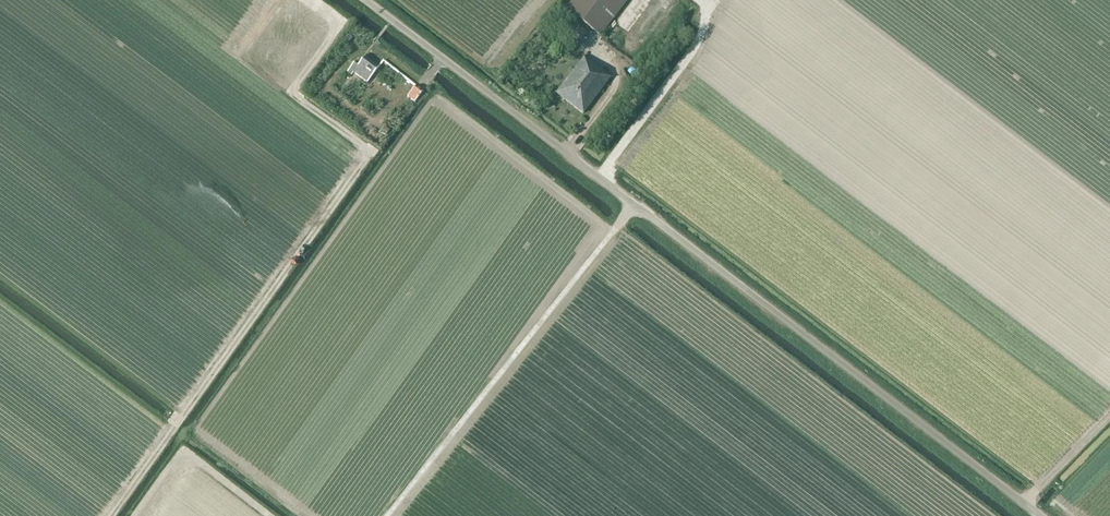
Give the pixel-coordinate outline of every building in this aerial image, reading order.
[(565,9),(601,36),(629,0),(571,0),(565,9)] [(348,33),(345,38),(351,42),(354,37),(348,33)] [(367,83),(379,67),(366,56),(359,65),(355,62),(348,72),(351,76),(354,73),(367,83)] [(603,72),(584,57),(556,93),(583,114),(610,78),(602,73),(603,72)] [(423,91),(416,86),(408,97),(415,103),(423,91)]
